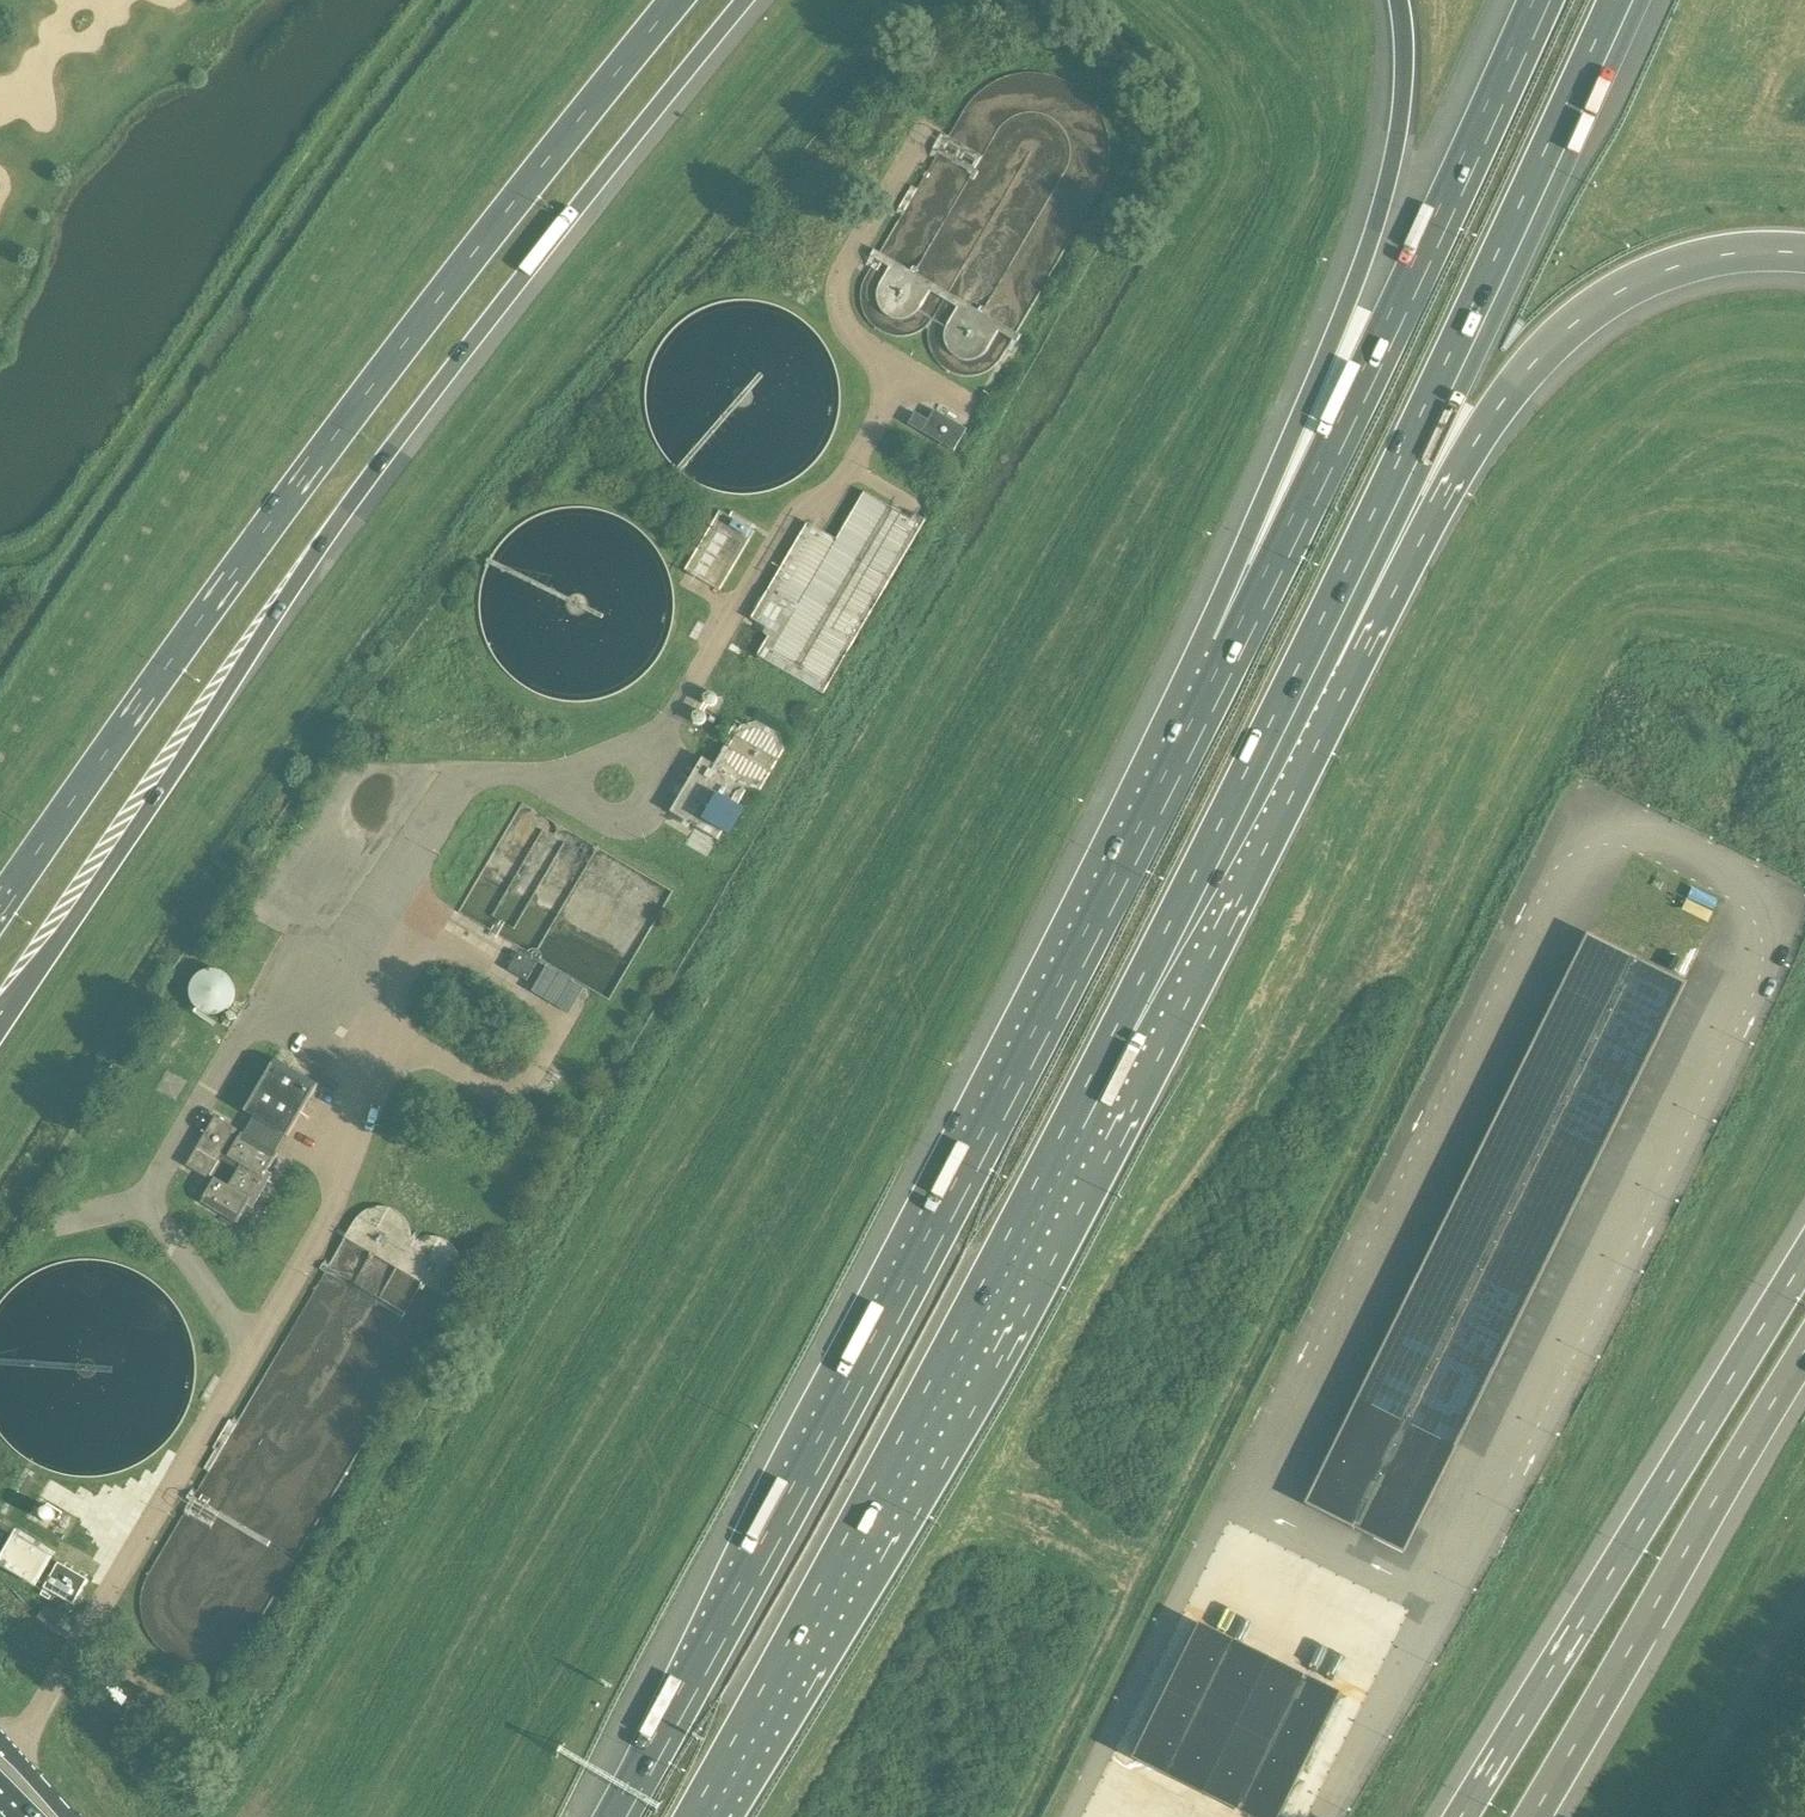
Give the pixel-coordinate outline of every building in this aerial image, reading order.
[(955,451),(967,429),(935,410),(929,421),(916,413),(910,424),(955,451)] [(825,695),(927,521),(916,515),(913,520),(865,492),(837,540),(807,523),(751,619),(768,628),(764,634),(768,637),(763,647),(757,657),(825,695)] [(754,531),(719,512),(685,570),(718,591),(754,531)] [(704,757),(671,813),(717,840),(747,790),(761,790),(786,751),(780,733),(759,721),(739,726),(736,724),(727,739),(730,741),(715,765),(704,757)] [(673,892),(523,804),(460,912),(609,999),(673,892)] [(1588,937),(1304,1506),(1401,1554),(1684,985),(1588,937)] [(528,982),(538,964),(519,953),(509,970),(528,982)] [(547,967),(532,991),(570,1014),(584,989),(547,967)] [(202,1011),(208,1015),(214,1017),(221,1017),(227,1014),(232,1010),(236,1004),(238,997),(237,990),(234,983),(229,978),(222,975),(215,975),(208,977),(202,981),(198,987),(196,993),(196,1000),(198,1006),(202,1011)] [(252,1091),(265,1061),(254,1056),(242,1087),(252,1091)] [(233,1149),(229,1146),(238,1130),(216,1117),(188,1166),(209,1179),(221,1160),(238,1170),(229,1186),(216,1178),(202,1203),(238,1224),(248,1206),(254,1209),(274,1175),(268,1171),(279,1154),(277,1153),(287,1136),(289,1137),(319,1085),(275,1059),(245,1111),(255,1117),(245,1134),(243,1132),(233,1149)] [(19,1539),(4,1566),(34,1583),(50,1556),(19,1539)] [(59,1564),(44,1588),(73,1605),(88,1580),(59,1564)] [(41,1617),(40,1619),(59,1630),(59,1629),(64,1619),(46,1608),(41,1617)] [(1134,1755),(1258,1816),(1280,1816),(1342,1694),(1200,1623),(1134,1755)]
